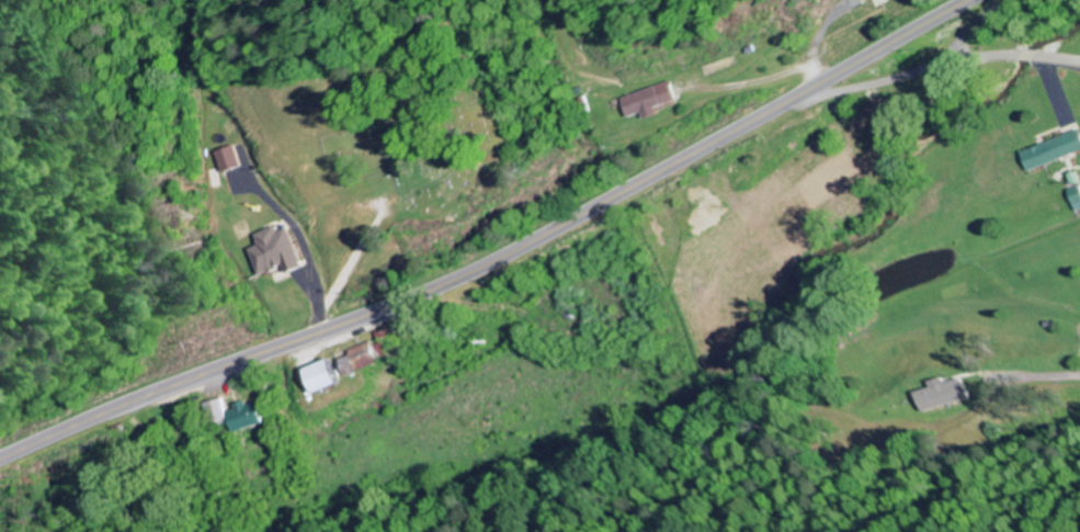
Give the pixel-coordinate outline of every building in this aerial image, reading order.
[(624,97),(631,118),(646,113),(648,119),(662,115),(659,107),(679,101),(673,82),(624,97)] [(1030,172),(1079,152),(1079,130),(1022,153),(1030,172)] [(219,173),(238,167),(232,145),(213,151),(219,173)] [(1077,212),(1079,211),(1079,186),(1068,191),(1077,212)] [(261,276),(286,267),(288,271),(303,266),(289,228),(278,232),(276,227),(255,234),(259,245),(251,248),(261,276)] [(343,360),(350,377),(383,363),(381,357),(389,354),(383,339),(351,352),(352,356),(343,360)] [(318,393),(343,385),(335,360),(310,368),(318,393)] [(911,392),(916,412),(964,398),(958,379),(942,383),(941,377),(926,382),(928,387),(911,392)] [(216,426),(230,423),(225,399),(211,402),(216,426)] [(259,402),(248,405),(247,403),(228,409),(236,433),(266,424),(259,402)]
